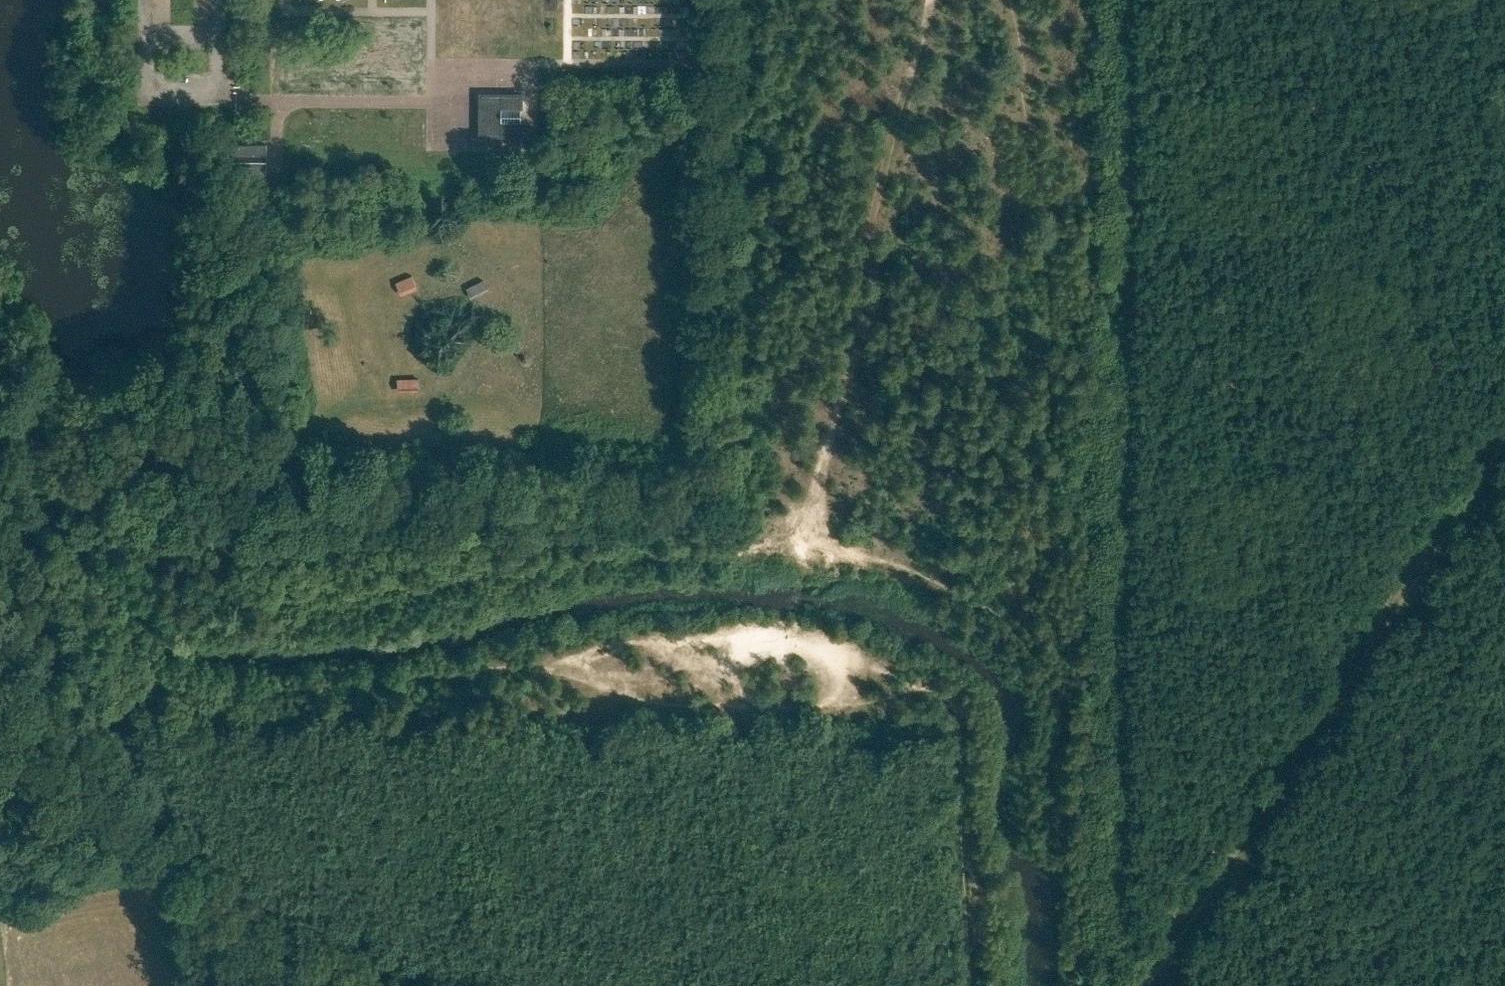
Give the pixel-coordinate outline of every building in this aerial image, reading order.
[(539,94),(477,94),(477,140),(539,140),(539,94)] [(237,145),(231,145),(231,177),(267,177),(267,145),(237,145)] [(413,275),(394,284),(399,295),(419,286),(413,275)] [(484,281),(465,290),(470,301),(489,292),(484,281)] [(416,378),(395,379),(395,391),(417,391),(416,378)]
